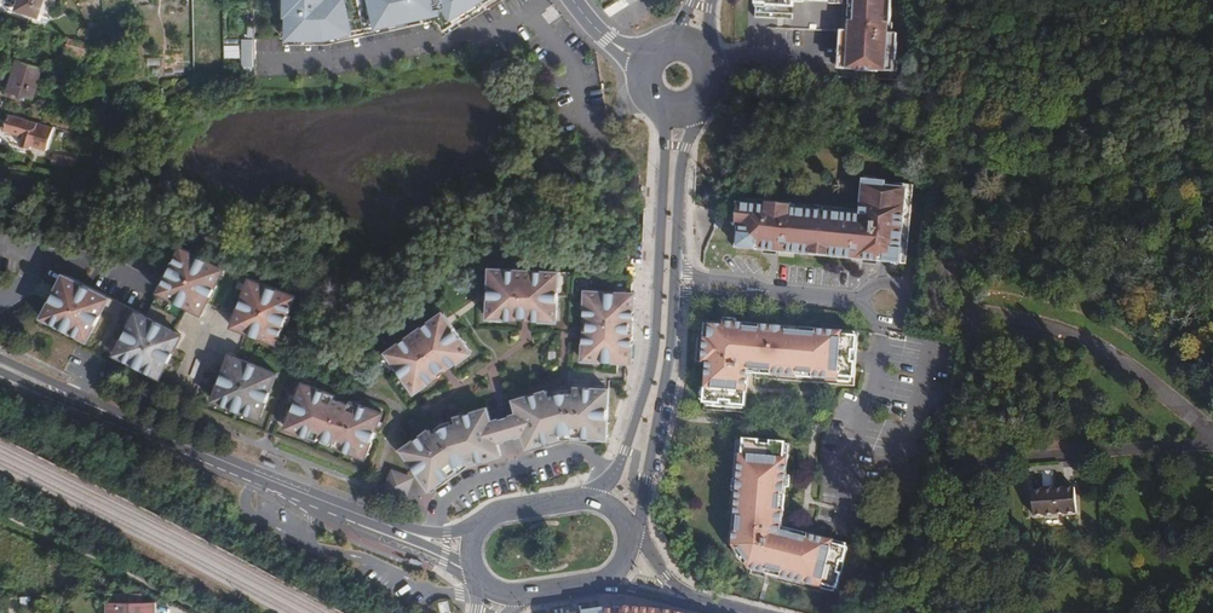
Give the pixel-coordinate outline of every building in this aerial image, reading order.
[(8,10),(29,16),(30,13),(38,14),(42,0),(11,0),(8,10)] [(285,6),(285,23),(287,23),(287,39),(288,39),(303,39),(324,39),(348,33),(348,31),(379,24),(379,26),(380,26),(406,20),(421,17),(434,14),(444,30),(458,21),(469,14),(483,5),(482,4),(489,0),(285,0),(285,6)] [(891,32),(891,22),(892,22),(893,0),(757,0),(756,31),(779,31),(779,48),(843,49),(842,58),(844,58),(844,68),(860,69),(860,70),(881,70),(881,69),(897,69),(897,59),(899,59),(899,32),(891,32)] [(486,9),(483,5),(469,14),(472,18),(486,9)] [(460,25),(458,21),(444,30),(446,34),(460,25)] [(379,24),(348,31),(348,33),(348,36),(380,29),(380,26),(379,26),(379,24)] [(86,42),(68,37),(63,54),(81,59),(86,42)] [(254,71),(253,39),(241,39),(242,71),(254,71)] [(16,59),(7,91),(31,98),(41,66),(16,59)] [(724,114),(725,119),(742,116),(741,109),(724,112),(724,114)] [(53,126),(9,114),(5,129),(23,134),(20,145),(30,147),(31,145),(47,150),(53,126)] [(52,162),(72,169),(74,160),(54,155),(52,162)] [(860,206),(738,195),(734,244),(905,260),(911,181),(862,177),(860,206)] [(724,215),(718,213),(714,224),(720,226),(724,215)] [(175,244),(167,259),(170,261),(178,245),(175,244)] [(170,261),(167,259),(151,289),(181,305),(188,290),(196,294),(190,305),(196,309),(216,270),(201,262),(203,258),(178,245),(170,261)] [(219,266),(203,258),(201,262),(216,270),(219,266)] [(487,281),(487,310),(504,310),(504,314),(513,315),(513,311),(521,311),(521,295),(529,295),(529,315),(538,315),(538,311),(556,311),(557,282),(553,282),(553,265),(491,264),(491,281),(487,281)] [(55,271),(47,285),(51,287),(58,272),(55,271)] [(50,318),(48,322),(80,338),(95,308),(80,300),(84,292),(99,300),(102,294),(58,272),(51,287),(47,285),(35,311),(50,318)] [(246,276),(244,281),(260,287),(262,282),(246,276)] [(242,287),(229,321),(235,324),(240,312),(245,314),(248,314),(242,330),(274,343),(286,310),(282,309),(289,293),(262,282),(260,287),(244,281),(242,287)] [(588,302),(583,302),(583,309),(587,309),(587,318),(600,318),(600,327),(583,327),(583,336),(586,336),(586,354),(610,354),(610,366),(618,366),(618,355),(615,355),(615,352),(633,352),(634,285),(588,285),(588,302)] [(188,290),(181,305),(188,308),(190,305),(196,294),(188,290)] [(80,300),(95,308),(99,300),(84,292),(80,300)] [(282,309),(286,310),(293,294),(289,293),(282,309)] [(521,311),(521,315),(529,315),(529,295),(521,295),(521,311)] [(128,308),(121,323),(125,325),(132,310),(128,308)] [(124,356),(122,359),(154,375),(165,352),(169,344),(154,337),(157,330),(173,337),(175,332),(132,310),(125,325),(121,323),(108,348),(124,356)] [(35,311),(33,314),(48,322),(50,318),(35,311)] [(440,311),(438,313),(448,327),(451,325),(440,311)] [(235,324),(234,327),(242,330),(248,314),(245,314),(240,312),(235,324)] [(438,313),(390,350),(400,363),(396,366),(414,390),(428,379),(430,382),(437,377),(435,374),(441,369),(432,356),(438,351),(450,367),(458,361),(455,358),(469,348),(451,325),(448,327),(438,313)] [(587,318),(583,318),(583,327),(600,327),(600,318),(587,318)] [(704,335),(702,359),(707,360),(703,400),(744,404),(748,364),(755,364),(755,367),(770,369),(770,372),(797,374),(797,371),(812,372),(812,376),(837,378),(838,375),(853,377),(858,332),(724,320),(724,323),(710,322),(709,336),(704,335)] [(154,337),(169,344),(173,337),(157,330),(154,337)] [(108,348),(106,352),(122,359),(124,356),(108,348)] [(455,358),(458,361),(471,351),(469,348),(455,358)] [(400,363),(390,350),(386,353),(396,366),(400,363)] [(441,369),(444,372),(450,367),(438,351),(432,356),(441,369)] [(221,367),(208,399),(241,412),(243,408),(258,415),(269,388),(264,387),(271,371),(256,365),(226,353),(224,359),(239,365),(236,373),(221,367)] [(224,359),(221,367),(236,373),(239,365),(224,359)] [(275,372),(271,371),(264,387),(269,388),(275,372)] [(514,397),(517,408),(522,429),(525,438),(543,434),(545,437),(563,433),(562,429),(565,428),(574,427),(573,431),(591,432),(591,427),(609,428),(610,397),(610,382),(591,382),(592,374),(574,374),(573,387),(564,387),(564,394),(557,395),(557,388),(548,390),(546,384),(528,390),(529,393),(514,397)] [(610,374),(592,374),(591,382),(610,382),(610,374)] [(428,379),(414,390),(416,392),(430,382),(428,379)] [(301,382),(295,397),(298,399),(304,383),(301,382)] [(299,430),(298,434),(316,440),(317,436),(333,442),(331,446),(348,452),(349,449),(365,455),(375,428),(371,427),(377,411),(348,400),(347,404),(339,401),(335,410),(328,407),(333,394),(304,383),(298,399),(295,397),(285,424),(299,430)] [(340,397),(333,394),(328,407),(335,410),(339,401),(340,397)] [(486,401),(470,406),(471,409),(487,405),(486,401)] [(428,423),(402,442),(413,456),(410,459),(412,461),(427,481),(441,471),(444,474),(458,464),(456,461),(460,457),(466,455),(468,459),(470,458),(484,454),(483,450),(498,446),(495,436),(490,415),(487,405),(471,409),(470,406),(453,410),(454,416),(445,419),(448,427),(442,431),(437,424),(432,427),(428,423)] [(243,408),(241,412),(257,418),(258,415),(243,408)] [(517,408),(490,415),(495,436),(522,429),(517,408)] [(381,412),(377,411),(371,427),(375,428),(381,412)] [(443,419),(437,424),(442,431),(448,427),(445,419),(443,419)] [(285,424),(283,428),(298,434),(299,430),(285,424)] [(846,562),(849,549),(835,545),(836,541),(810,535),(809,538),(776,529),(779,494),(783,494),(788,437),(735,432),(726,536),(748,567),(765,572),(766,569),(783,573),(782,576),(823,587),(824,584),(839,589),(843,574),(839,573),(842,562),(846,562)] [(543,434),(525,438),(527,443),(545,437),(543,434)] [(317,436),(316,440),(331,446),(333,442),(317,436)] [(413,456),(402,442),(399,445),(410,459),(413,456)] [(483,450),(484,454),(499,450),(498,446),(483,450)] [(349,449),(348,452),(364,459),(365,455),(349,449)] [(456,461),(458,464),(462,460),(468,459),(466,455),(460,457),(456,461)] [(409,476),(391,469),(384,487),(402,494),(409,476)] [(427,481),(429,484),(430,484),(444,474),(441,471),(427,481)] [(1077,492),(1032,493),(1033,523),(1077,522),(1077,492)] [(154,600),(105,600),(105,612),(155,612),(154,600)]
